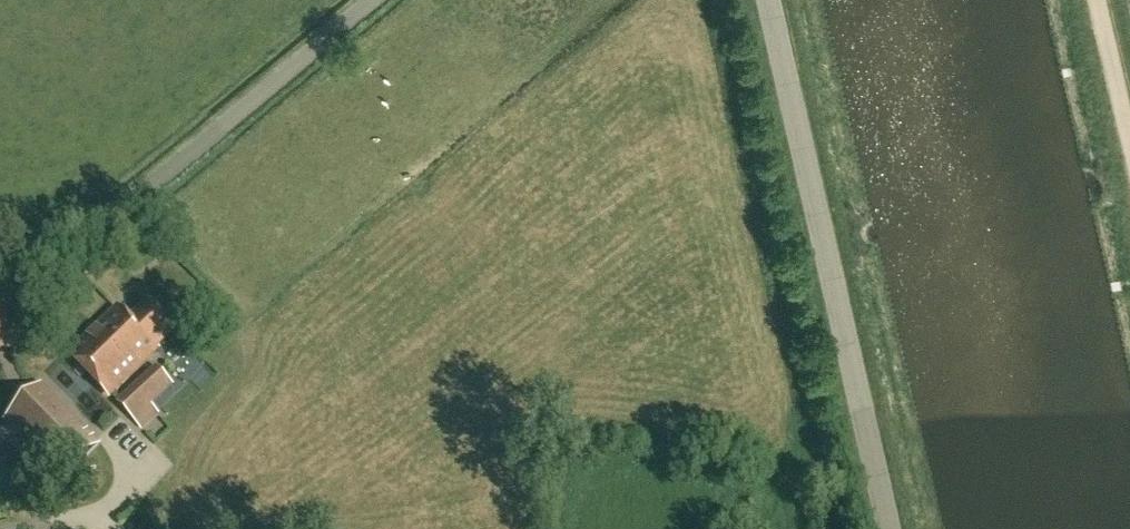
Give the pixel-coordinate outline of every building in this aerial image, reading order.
[(158,348),(156,346),(175,328),(148,301),(129,320),(117,308),(72,352),(112,393),(158,348)] [(7,338),(18,332),(0,302),(0,342),(7,338)] [(25,466),(21,462),(34,449),(61,476),(97,442),(42,386),(7,421),(10,424),(0,435),(0,491),(25,466)] [(147,401),(134,387),(118,402),(131,416),(147,401)]
